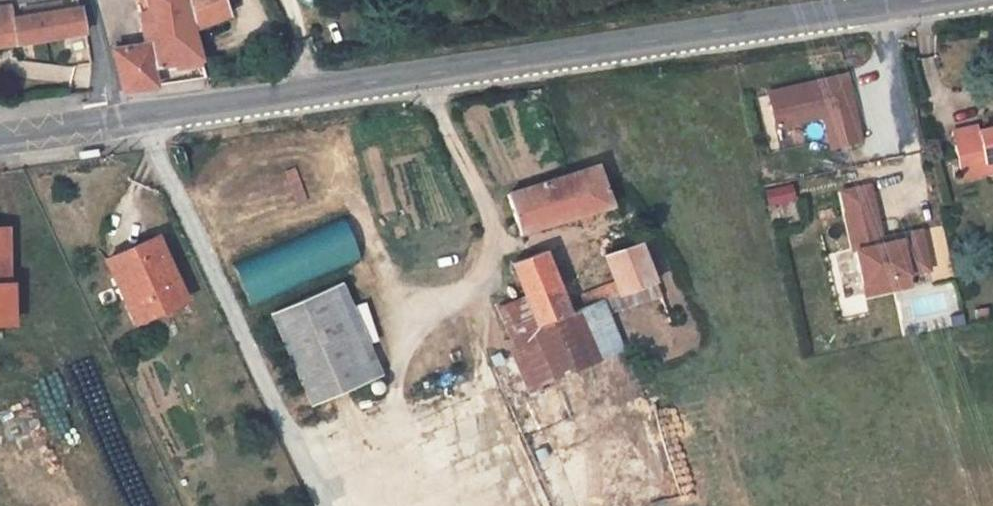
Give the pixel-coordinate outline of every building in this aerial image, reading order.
[(150,11),(155,28),(145,31),(147,43),(112,50),(124,89),(159,84),(155,66),(202,58),(187,0),(146,0),(150,11)] [(227,0),(189,0),(198,28),(232,16),(227,0)] [(13,4),(0,6),(0,48),(18,46),(13,4)] [(15,17),(19,46),(85,36),(79,8),(15,17)] [(141,14),(145,31),(155,28),(150,11),(141,14)] [(846,68),(774,84),(777,96),(771,97),(776,120),(824,110),(831,141),(861,134),(851,90),(846,91),(845,86),(849,85),(846,68)] [(774,84),(768,85),(771,97),(777,96),(774,84)] [(961,160),(986,155),(985,150),(992,148),(992,115),(978,118),(977,114),(953,119),(961,160)] [(985,150),(986,155),(961,160),(962,166),(992,160),(992,148),(985,150)] [(615,155),(574,172),(523,192),(530,211),(523,214),(526,223),(533,221),(537,230),(631,193),(615,155)] [(867,179),(841,185),(845,208),(852,244),(854,243),(862,278),(908,268),(906,259),(927,255),(920,224),(896,229),(897,234),(882,238),(881,232),(874,201),(872,202),(867,179)] [(357,258),(342,222),(239,265),(254,301),(357,258)] [(924,231),(933,269),(945,266),(937,228),(924,231)] [(896,229),(881,232),(882,238),(897,234),(896,229)] [(672,287),(649,233),(613,246),(624,273),(591,287),(594,297),(578,303),(554,239),(519,252),(533,285),(546,314),(569,368),(633,342),(614,290),(618,287),(624,303),(672,287)] [(152,235),(104,256),(132,321),(181,298),(152,235)] [(927,255),(906,259),(908,268),(929,264),(927,255)] [(908,268),(862,278),(865,289),(910,280),(908,268)] [(345,284),(331,291),(370,381),(384,376),(345,284)] [(546,314),(533,285),(504,297),(516,328),(546,314)] [(331,291),(274,316),(313,408),(370,381),(331,291)] [(546,314),(516,328),(513,329),(538,382),(569,368),(546,314)]
